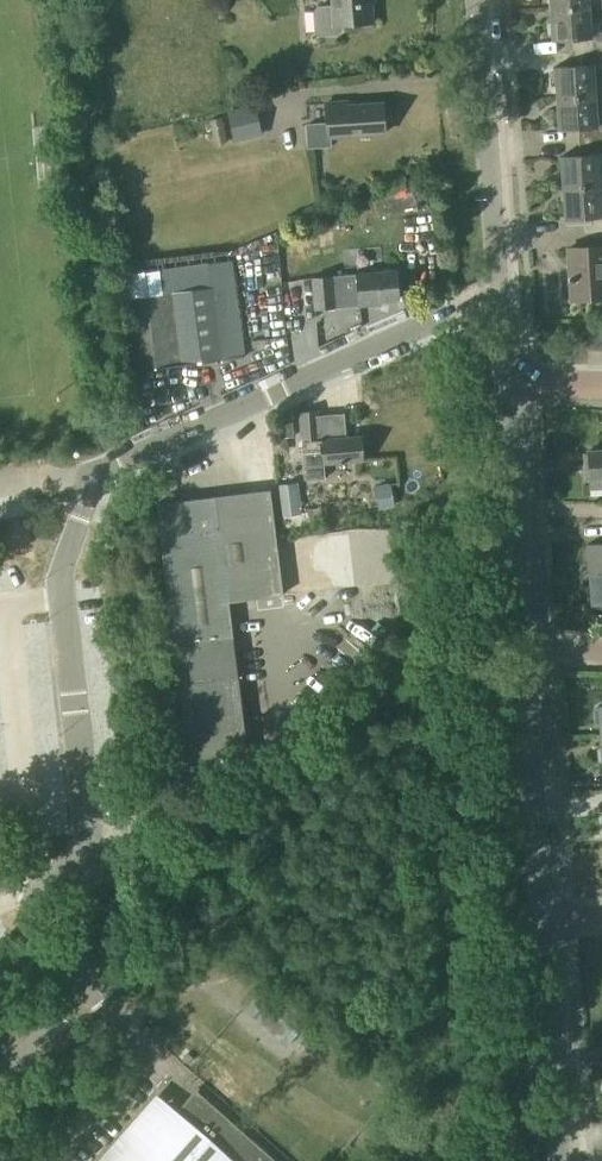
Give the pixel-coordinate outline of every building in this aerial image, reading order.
[(332,5),(317,6),(312,13),(314,33),(318,37),(338,35),(342,31),(342,27),(370,25),(368,0),(332,0),(332,5)] [(601,5),(601,0),(548,0),(548,9),(573,7),(601,5)] [(570,52),(601,50),(601,5),(573,7),(548,9),(550,40),(569,39),(570,52)] [(554,98),(601,95),(601,50),(570,52),(571,67),(552,69),(554,98)] [(554,98),(556,129),(575,128),(576,141),(601,139),(601,95),(554,98)] [(324,106),(327,139),(383,135),(381,106),(346,108),(346,104),(324,106)] [(229,114),(235,141),(259,136),(252,109),(229,114)] [(209,121),(215,146),(226,143),(220,118),(209,121)] [(576,141),(577,156),(558,158),(560,187),(599,185),(601,185),(601,139),(576,141)] [(560,187),(562,220),(581,218),(582,232),(601,231),(601,217),(599,185),(560,187)] [(324,214),(330,228),(346,221),(339,207),(330,211),(324,214)] [(564,251),(568,301),(601,299),(601,249),(564,251)] [(128,300),(137,371),(242,357),(230,263),(157,272),(161,295),(128,300)] [(355,276),(310,279),(310,290),(312,306),(312,311),(333,310),(333,306),(357,304),(357,309),(378,307),(378,304),(395,302),(393,273),(355,276)] [(601,350),(601,321),(589,321),(588,350),(601,350)] [(300,454),(319,452),(320,465),(361,462),(360,437),(318,440),(316,412),(297,413),(300,454)] [(273,439),(287,438),(294,437),(292,414),(272,416),(273,439)] [(589,481),(601,480),(601,451),(587,452),(589,481)] [(267,491),(154,505),(184,762),(188,761),(243,755),(225,603),(279,596),(279,595),(267,491)] [(280,501),(282,517),(302,514),(300,498),(280,501)] [(586,545),(589,574),(601,573),(601,544),(586,545)] [(589,574),(591,603),(601,602),(601,573),(589,574)] [(601,736),(601,706),(597,706),(598,707),(594,709),(595,722),(599,724),(599,736),(601,736)] [(274,1042),(291,1024),(254,989),(237,1008),(274,1042)] [(195,1090),(146,1146),(131,1133),(106,1160),(275,1160),(195,1090)]
